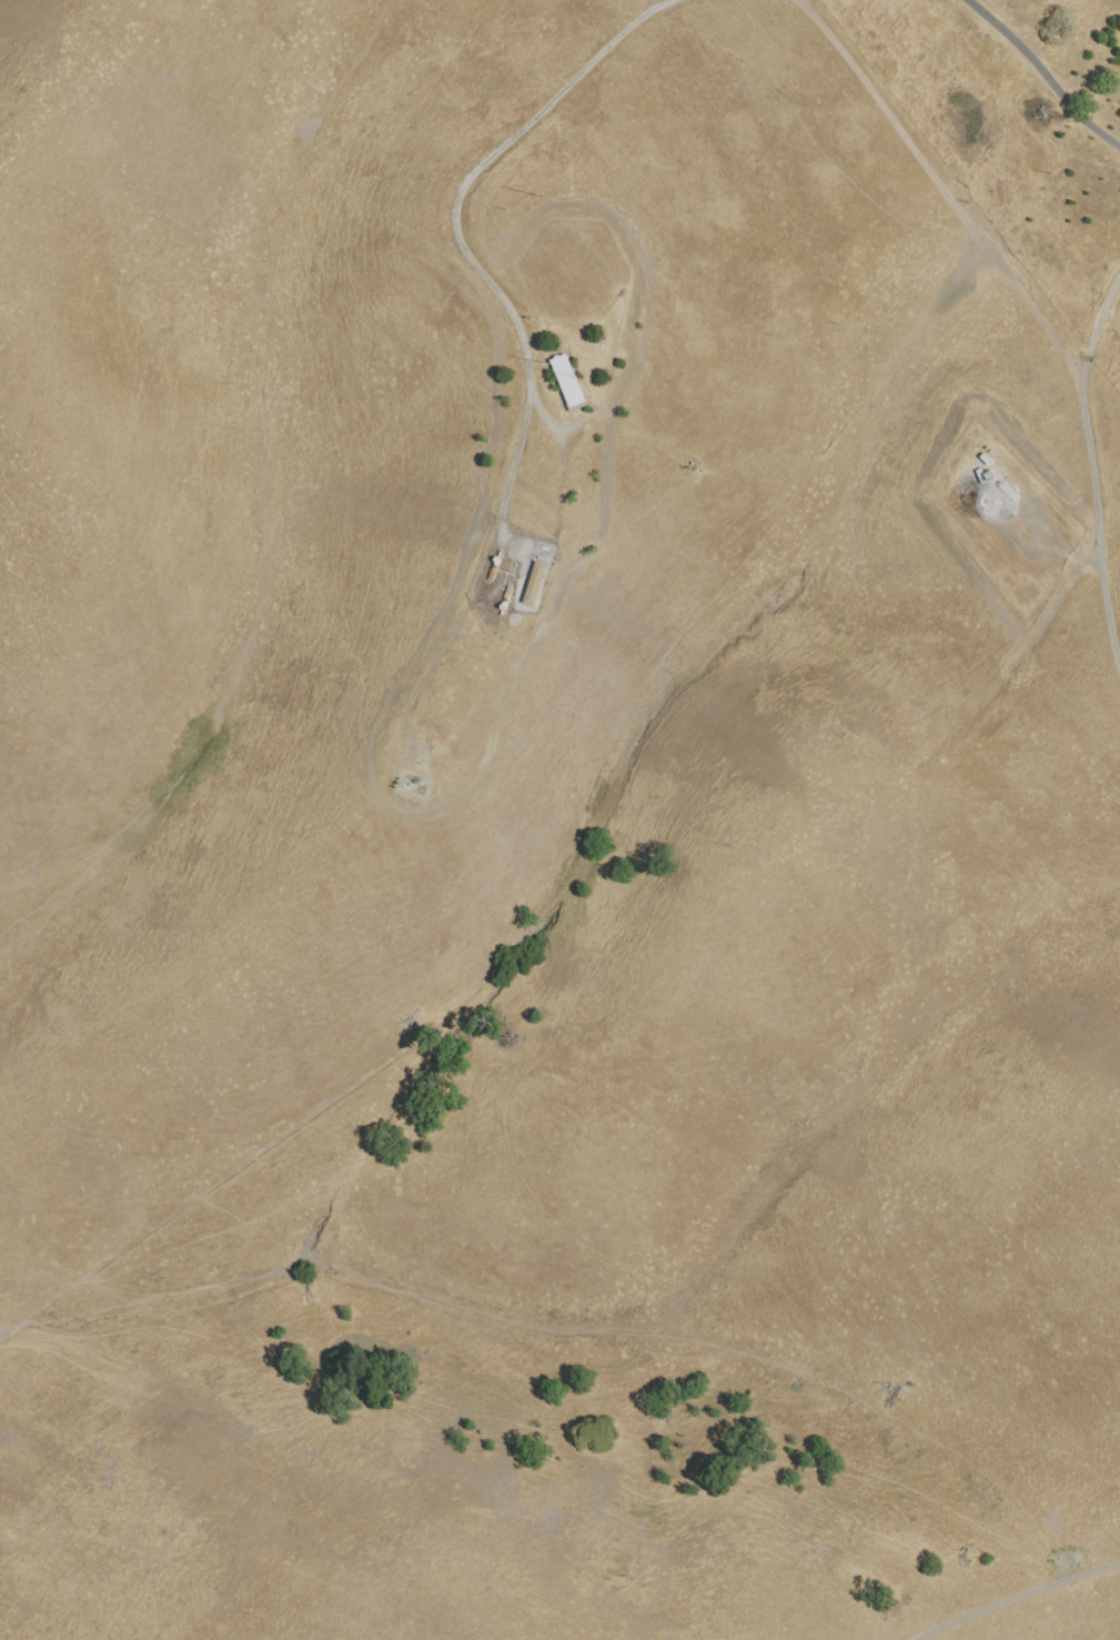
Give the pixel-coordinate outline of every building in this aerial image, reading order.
[(552,361),(568,354),(585,400),(568,406),(552,361)] [(980,460),(986,455),(993,464),(988,469),(980,460)] [(1000,490),(1007,484),(1021,500),(1015,505),(1000,490)] [(1007,509),(1011,504),(1019,513),(1015,517),(1007,509)] [(537,564),(548,569),(534,607),(523,603),(537,564)]
